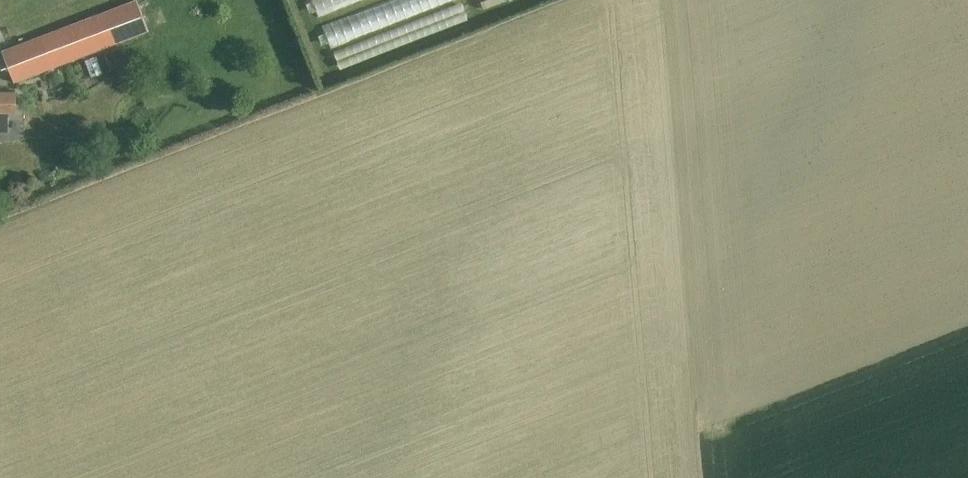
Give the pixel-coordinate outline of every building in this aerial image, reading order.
[(25,42),(1,52),(13,83),(149,29),(138,0),(132,0),(25,42)] [(334,37),(339,21),(326,16),(320,32),(334,37)] [(15,91),(0,91),(0,131),(8,131),(8,111),(16,111),(15,91)]
